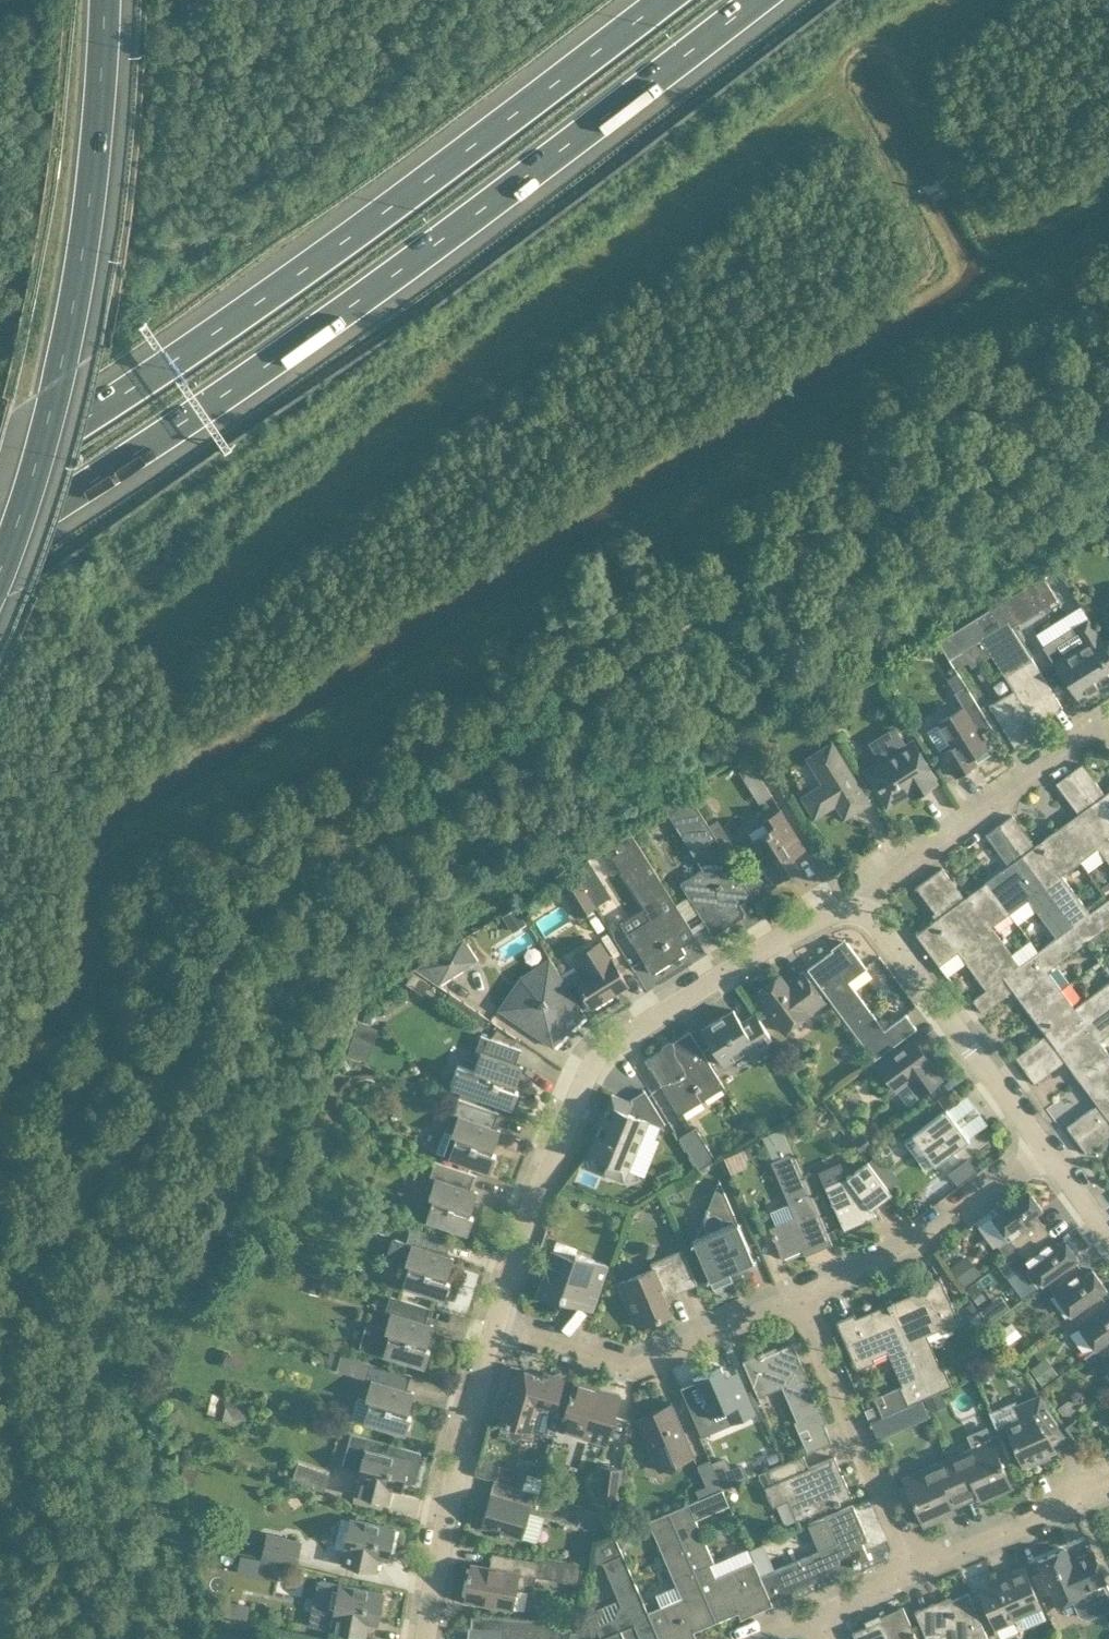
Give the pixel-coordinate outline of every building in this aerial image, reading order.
[(1071,560),(1060,567),(1066,578),(1078,571),(1071,560)] [(1058,598),(1043,575),(998,603),(1012,626),(1058,598)] [(1032,726),(1062,707),(1063,706),(1012,626),(998,603),(939,640),(950,658),(982,638),(1014,689),(989,705),(1015,746),(1036,733),(1032,726)] [(1045,646),(1055,662),(1064,677),(1068,682),(1072,688),(1079,700),(1108,682),(1108,649),(1089,618),(1045,646)] [(937,724),(926,731),(938,750),(949,743),(946,738),(948,737),(954,746),(943,753),(945,757),(957,775),(968,768),(976,763),(972,755),(988,745),(981,733),(992,725),(966,684),(959,688),(969,703),(964,706),(939,722),(941,726),(939,727),(937,724)] [(837,713),(827,719),(833,729),(843,723),(837,713)] [(913,796),(918,793),(936,782),(933,777),(935,775),(914,740),(905,745),(896,730),(873,744),(886,765),(869,776),(887,805),(910,791),(913,796)] [(833,742),(826,746),(808,757),(823,783),(802,796),(815,816),(836,803),(845,817),(851,814),(849,810),(866,799),(869,802),(870,802),(833,742)] [(1108,825),(1108,790),(1105,793),(1083,763),(1070,772),(1108,825)] [(1070,772),(1056,782),(1079,813),(1057,829),(1081,861),(1099,847),(1108,861),(1108,825),(1070,772)] [(703,793),(694,798),(699,807),(704,804),(706,798),(703,793)] [(691,794),(667,809),(703,868),(681,882),(714,934),(744,915),(745,909),(740,902),(752,894),(765,915),(766,914),(727,852),(717,836),(691,794)] [(750,840),(763,862),(775,880),(799,865),(792,855),(804,847),(781,809),(765,819),(770,828),(750,840)] [(1000,824),(1074,924),(1090,912),(1063,874),(1081,861),(1057,829),(1035,845),(1013,815),(1000,824)] [(1056,937),(1074,924),(1000,824),(986,834),(1009,865),(987,881),(1011,913),(1029,899),(1036,909),(1056,937)] [(726,830),(717,836),(727,852),(736,846),(726,830)] [(631,831),(607,846),(647,910),(643,912),(647,918),(627,931),(653,972),(686,951),(673,930),(687,922),(694,933),(695,932),(631,831)] [(589,858),(572,868),(595,905),(612,895),(589,858)] [(929,876),(1004,976),(1020,964),(1012,952),(992,926),(1011,913),(987,881),(965,897),(943,867),(929,876)] [(572,868),(558,878),(581,914),(595,905),(572,868)] [(966,961),(987,989),(1004,976),(929,876),(916,886),(939,916),(916,933),(940,965),(958,951),(966,961)] [(1087,942),(1108,925),(1108,898),(1090,912),(1074,924),(1087,942)] [(1029,899),(1011,913),(1018,923),(1036,909),(1029,899)] [(516,906),(503,915),(513,931),(527,923),(516,906)] [(1014,990),(1030,1011),(1062,988),(1049,970),(1087,942),(1074,924),(1056,937),(1037,951),(1020,964),(1004,976),(1014,990)] [(465,937),(416,966),(440,983),(478,959),(465,937)] [(627,981),(615,963),(601,940),(577,956),(590,978),(579,985),(592,1005),(617,990),(616,988),(627,981)] [(1012,952),(1020,964),(1037,951),(1029,940),(1012,952)] [(808,968),(821,986),(875,1058),(917,1027),(906,1013),(885,1029),(849,981),(867,968),(847,941),(835,950),(834,949),(808,968)] [(966,961),(958,951),(940,965),(947,975),(966,961)] [(500,1007),(499,1008),(532,1031),(550,1043),(555,1038),(558,1041),(582,1018),(579,1015),(583,1010),(572,991),(550,957),(549,958),(551,962),(524,979),(503,1009),(500,1007)] [(414,971),(406,982),(422,993),(429,982),(414,971)] [(772,1015),(783,1030),(825,1000),(804,971),(787,984),(780,975),(759,990),(775,1012),(772,1015)] [(983,1012),(1014,990),(1004,976),(987,989),(973,999),(983,1012)] [(1025,1069),(1108,1007),(1108,981),(1075,1006),(1062,988),(1030,1011),(1046,1033),(1016,1056),(1025,1069)] [(451,992),(445,1001),(480,1025),(486,1016),(451,992)] [(1082,1081),(1108,1061),(1108,1052),(1100,1040),(1108,1034),(1108,1007),(1025,1069),(1035,1082),(1066,1060),(1082,1081)] [(702,1029),(713,1047),(724,1064),(755,1044),(759,1051),(774,1041),(757,1012),(742,1022),(734,1008),(732,1010),(733,1012),(726,1016),(725,1014),(702,1029)] [(666,1049),(664,1047),(645,1058),(680,1114),(725,1086),(690,1030),(672,1042),(673,1044),(666,1049)] [(451,1085),(472,1092),(513,1107),(519,1090),(515,1088),(524,1065),(516,1062),(521,1049),(522,1048),(482,1034),(476,1050),(481,1052),(475,1069),(459,1064),(451,1085)] [(353,1037),(348,1054),(367,1060),(372,1043),(353,1037)] [(914,1038),(896,1051),(878,1064),(896,1089),(909,1079),(920,1094),(942,1078),(930,1063),(932,1062),(914,1038)] [(1077,1139),(1108,1115),(1108,1061),(1082,1081),(1098,1103),(1067,1126),(1077,1139)] [(599,1127),(588,1153),(608,1161),(604,1171),(624,1179),(649,1120),(649,1119),(661,1125),(665,1123),(645,1090),(631,1098),(633,1101),(612,1093),(606,1109),(599,1127)] [(437,1151),(470,1163),(491,1170),(497,1153),(493,1152),(501,1129),(493,1126),(498,1112),(499,1113),(499,1111),(459,1097),(454,1113),(459,1115),(452,1133),(445,1130),(437,1151)] [(947,1108),(930,1121),(913,1133),(914,1134),(906,1141),(926,1168),(934,1162),(936,1163),(969,1138),(961,1126),(968,1122),(962,1114),(956,1119),(947,1108)] [(1077,1139),(1087,1152),(1108,1136),(1108,1115),(1077,1139)] [(696,1126),(680,1136),(699,1168),(716,1158),(696,1126)] [(783,1127),(764,1136),(769,1148),(789,1139),(783,1127)] [(863,1129),(852,1137),(864,1153),(874,1145),(863,1129)] [(833,1242),(824,1222),(793,1150),(772,1160),(790,1203),(770,1212),(775,1224),(770,1226),(773,1233),(772,1234),(774,1237),(775,1237),(783,1257),(811,1245),(813,1251),(833,1242)] [(876,1154),(869,1160),(879,1174),(887,1168),(876,1154)] [(968,1158),(949,1172),(958,1183),(977,1169),(968,1158)] [(478,1190),(476,1189),(470,1187),(475,1174),(476,1174),(476,1173),(436,1160),(430,1176),(435,1178),(430,1195),(434,1197),(427,1218),(469,1232),(474,1215),(471,1213),(478,1190)] [(825,1184),(836,1208),(844,1228),(870,1217),(867,1211),(893,1192),(869,1160),(851,1173),(825,1184)] [(706,1211),(706,1212),(695,1240),(694,1241),(716,1293),(736,1284),(731,1273),(742,1268),(756,1263),(720,1180),(719,1180),(708,1208),(707,1208),(706,1208),(706,1209),(706,1210),(706,1211)] [(1009,1236),(1018,1249),(1043,1230),(1034,1218),(1032,1214),(1035,1212),(1042,1207),(1028,1188),(993,1214),(1009,1236)] [(1009,1236),(993,1214),(978,1225),(994,1246),(1009,1236)] [(412,1226),(407,1241),(393,1236),(386,1257),(410,1265),(404,1284),(445,1298),(451,1281),(447,1280),(455,1256),(447,1254),(451,1240),(452,1240),(453,1239),(412,1226)] [(1012,1254),(998,1264),(1007,1275),(1020,1265),(1037,1286),(1043,1282),(1046,1279),(1071,1261),(1078,1255),(1065,1237),(1058,1242),(1055,1245),(1052,1242),(1043,1230),(1018,1249),(1012,1254)] [(698,1283),(689,1263),(683,1248),(651,1261),(654,1267),(619,1281),(638,1326),(661,1316),(661,1314),(670,1310),(663,1293),(694,1280),(695,1284),(698,1283)] [(553,1249),(551,1255),(548,1263),(543,1265),(540,1274),(543,1279),(537,1295),(561,1303),(562,1298),(592,1309),(608,1263),(576,1252),(575,1256),(553,1249)] [(965,1257),(952,1266),(965,1284),(978,1274),(965,1257)] [(1046,1279),(1071,1313),(1107,1286),(1093,1268),(1086,1273),(1083,1276),(1071,1261),(1046,1279)] [(1020,1265),(1007,1275),(1023,1297),(1037,1286),(1020,1265)] [(307,1271),(302,1289),(310,1291),(311,1290),(312,1286),(316,1273),(307,1271)] [(893,1300),(891,1301),(930,1394),(941,1389),(952,1384),(944,1366),(940,1368),(924,1332),(940,1325),(943,1332),(961,1324),(941,1275),(922,1283),(926,1292),(914,1297),(913,1294),(894,1302),(893,1300)] [(977,1282),(973,1285),(984,1298),(987,1295),(977,1282)] [(973,1285),(968,1288),(979,1302),(984,1298),(973,1285)] [(1096,1346),(1108,1336),(1108,1309),(1108,1310),(1096,1295),(1107,1287),(1107,1286),(1071,1313),(1096,1346)] [(432,1306),(411,1300),(391,1294),(386,1310),(391,1312),(386,1330),(367,1324),(360,1346),(426,1365),(431,1348),(427,1347),(434,1323),(426,1321),(430,1307),(431,1308),(432,1306)] [(1001,1294),(980,1310),(989,1322),(1010,1306),(1001,1294)] [(930,1394),(891,1301),(887,1303),(888,1305),(869,1313),(871,1316),(859,1321),(855,1312),(837,1320),(857,1369),(876,1361),(873,1354),(889,1347),(905,1383),(875,1396),(878,1403),(865,1408),(870,1419),(883,1414),(908,1403),(924,1396),(930,1394)] [(969,1318),(978,1330),(989,1322),(980,1310),(969,1318)] [(1012,1323),(999,1332),(1008,1343),(1020,1334),(1012,1323)] [(1108,1364),(1108,1336),(1096,1346),(1108,1364)] [(812,1384),(804,1366),(801,1367),(796,1355),(799,1353),(793,1341),(777,1348),(776,1345),(764,1350),(763,1349),(758,1352),(758,1353),(743,1359),(759,1396),(760,1395),(758,1390),(774,1383),(776,1388),(783,1385),(797,1419),(795,1420),(808,1451),(833,1440),(825,1422),(828,1421),(820,1403),(817,1404),(809,1386),(812,1384)] [(217,1359),(217,1360),(217,1361),(218,1362),(219,1364),(225,1365),(230,1362),(231,1356),(231,1354),(229,1351),(228,1350),(223,1349),(218,1352),(218,1353),(217,1359)] [(337,1369),(367,1378),(372,1379),(367,1397),(372,1399),(365,1420),(407,1433),(412,1415),(408,1414),(415,1390),(407,1388),(411,1374),(412,1375),(413,1373),(341,1352),(337,1369)] [(1044,1359),(1031,1369),(1042,1383),(1055,1374),(1044,1359)] [(696,1381),(681,1387),(701,1436),(732,1422),(756,1412),(755,1408),(746,1388),(738,1370),(726,1375),(722,1365),(694,1377),(696,1381)] [(503,1420),(499,1434),(511,1438),(527,1433),(528,1427),(531,1428),(548,1433),(555,1410),(558,1398),(564,1377),(550,1372),(548,1376),(525,1370),(515,1375),(507,1404),(502,1402),(499,1414),(503,1415),(502,1419),(503,1420)] [(562,1421),(560,1429),(606,1443),(608,1435),(615,1414),(621,1394),(620,1393),(619,1396),(597,1390),(598,1387),(575,1380),(569,1401),(562,1421)] [(930,1394),(924,1396),(925,1397),(931,1411),(947,1404),(942,1391),(941,1390),(941,1389),(930,1394)] [(213,1393),(208,1412),(218,1414),(218,1416),(232,1420),(233,1416),(246,1419),(250,1404),(222,1397),(223,1396),(213,1393)] [(997,1429),(1007,1425),(1023,1463),(1029,1460),(1031,1464),(1041,1459),(1040,1455),(1055,1449),(1052,1443),(1072,1434),(1041,1393),(1017,1404),(1015,1400),(990,1411),(997,1429)] [(1068,1400),(1059,1406),(1069,1421),(1082,1411),(1075,1401),(1068,1400)] [(637,1418),(646,1438),(659,1469),(694,1454),(673,1403),(637,1418)] [(972,1447),(948,1457),(952,1467),(966,1499),(979,1494),(982,1500),(996,1493),(1013,1486),(986,1425),(966,1434),(972,1447)] [(390,1442),(388,1452),(380,1450),(382,1440),(352,1432),(344,1464),(360,1468),(358,1479),(359,1479),(356,1493),(389,1501),(393,1487),(402,1490),(405,1477),(416,1479),(421,1456),(418,1450),(390,1442)] [(852,1495),(840,1466),(837,1468),(832,1457),(810,1466),(804,1453),(781,1464),(772,1467),(768,1469),(774,1482),(766,1486),(774,1505),(789,1499),(798,1519),(836,1502),(837,1504),(841,1502),(841,1500),(852,1495)] [(479,1460),(475,1472),(490,1477),(494,1462),(491,1458),(484,1456),(482,1461),(479,1460)] [(725,1457),(712,1463),(723,1488),(748,1477),(742,1464),(730,1469),(725,1457)] [(907,1482),(899,1486),(906,1503),(914,1500),(925,1524),(942,1517),(953,1512),(956,1511),(955,1508),(953,1505),(966,1499),(952,1467),(948,1457),(941,1460),(926,1467),(921,1469),(906,1475),(904,1476),(905,1480),(907,1482)] [(707,1484),(696,1489),(700,1498),(723,1488),(712,1463),(710,1458),(698,1463),(707,1484)] [(299,1460),(293,1478),(324,1489),(331,1472),(299,1460)] [(598,1494),(619,1497),(623,1467),(602,1464),(598,1494)] [(187,1465),(180,1483),(190,1486),(196,1469),(187,1465)] [(507,1466),(503,1481),(516,1484),(536,1490),(540,1491),(544,1476),(528,1472),(526,1478),(518,1475),(514,1468),(507,1466)] [(540,1491),(536,1490),(516,1484),(512,1498),(491,1492),(482,1524),(523,1536),(530,1511),(578,1524),(584,1504),(540,1491)] [(689,1502),(670,1511),(716,1620),(739,1610),(749,1606),(742,1589),(759,1581),(750,1561),(716,1576),(711,1563),(715,1561),(696,1518),(730,1503),(723,1488),(700,1498),(689,1502)] [(854,1503),(833,1511),(808,1522),(820,1549),(761,1574),(761,1576),(760,1576),(772,1604),(773,1603),(771,1599),(783,1593),(783,1592),(799,1585),(800,1586),(815,1580),(814,1578),(830,1571),(831,1573),(855,1563),(856,1564),(861,1562),(860,1560),(869,1556),(860,1534),(866,1531),(854,1503)] [(586,1506),(582,1519),(599,1524),(603,1511),(586,1506)] [(648,1610),(661,1638),(686,1638),(683,1634),(694,1630),(716,1620),(670,1511),(649,1519),(677,1584),(657,1592),(662,1605),(648,1610)] [(343,1563),(355,1566),(376,1571),(380,1557),(389,1559),(396,1527),(352,1517),(344,1549),(346,1549),(343,1563)] [(629,1531),(618,1536),(623,1547),(631,1544),(633,1539),(629,1531)] [(262,1555),(296,1563),(302,1540),(267,1532),(262,1555)] [(648,1610),(617,1537),(596,1545),(594,1559),(603,1560),(622,1605),(620,1606),(616,1616),(596,1624),(602,1637),(597,1638),(633,1638),(640,1636),(642,1638),(661,1638),(648,1610)] [(1107,1581),(1093,1550),(1071,1559),(1066,1547),(1038,1559),(1047,1579),(1057,1603),(1065,1600),(1072,1597),(1079,1615),(1089,1617),(1108,1608),(1108,1586),(1107,1581)] [(466,1599),(487,1603),(513,1607),(516,1588),(524,1589),(526,1581),(535,1582),(536,1575),(580,1583),(583,1563),(542,1555),(541,1560),(510,1554),(507,1568),(472,1562),(471,1571),(469,1571),(468,1575),(470,1576),(466,1599)] [(245,1555),(242,1571),(261,1576),(264,1559),(245,1555)] [(999,1579),(979,1587),(986,1604),(979,1606),(983,1616),(982,1616),(986,1624),(994,1621),(996,1626),(997,1626),(996,1622),(1012,1615),(1013,1617),(1015,1616),(1019,1625),(1023,1627),(1045,1617),(1040,1605),(1041,1604),(1033,1585),(1024,1565),(1009,1572),(1011,1576),(999,1581),(999,1579)] [(318,1578),(308,1624),(345,1631),(366,1636),(369,1622),(378,1624),(380,1615),(385,1591),(363,1587),(318,1578)] [(915,1610),(924,1630),(928,1638),(963,1638),(964,1638),(989,1638),(977,1611),(969,1591),(952,1598),(950,1604),(938,1609),(935,1602),(915,1610)] [(225,1598),(221,1614),(247,1619),(251,1604),(225,1598)] [(912,1625),(904,1605),(881,1615),(883,1618),(853,1631),(857,1638),(918,1638),(912,1625)] [(502,1637),(523,1638),(561,1638),(562,1621),(472,1613),(471,1625),(469,1625),(468,1638),(502,1638),(502,1637)] [(222,1638),(246,1638),(248,1633),(229,1624),(222,1638)] [(562,1638),(576,1638),(578,1632),(564,1629),(562,1638)]
